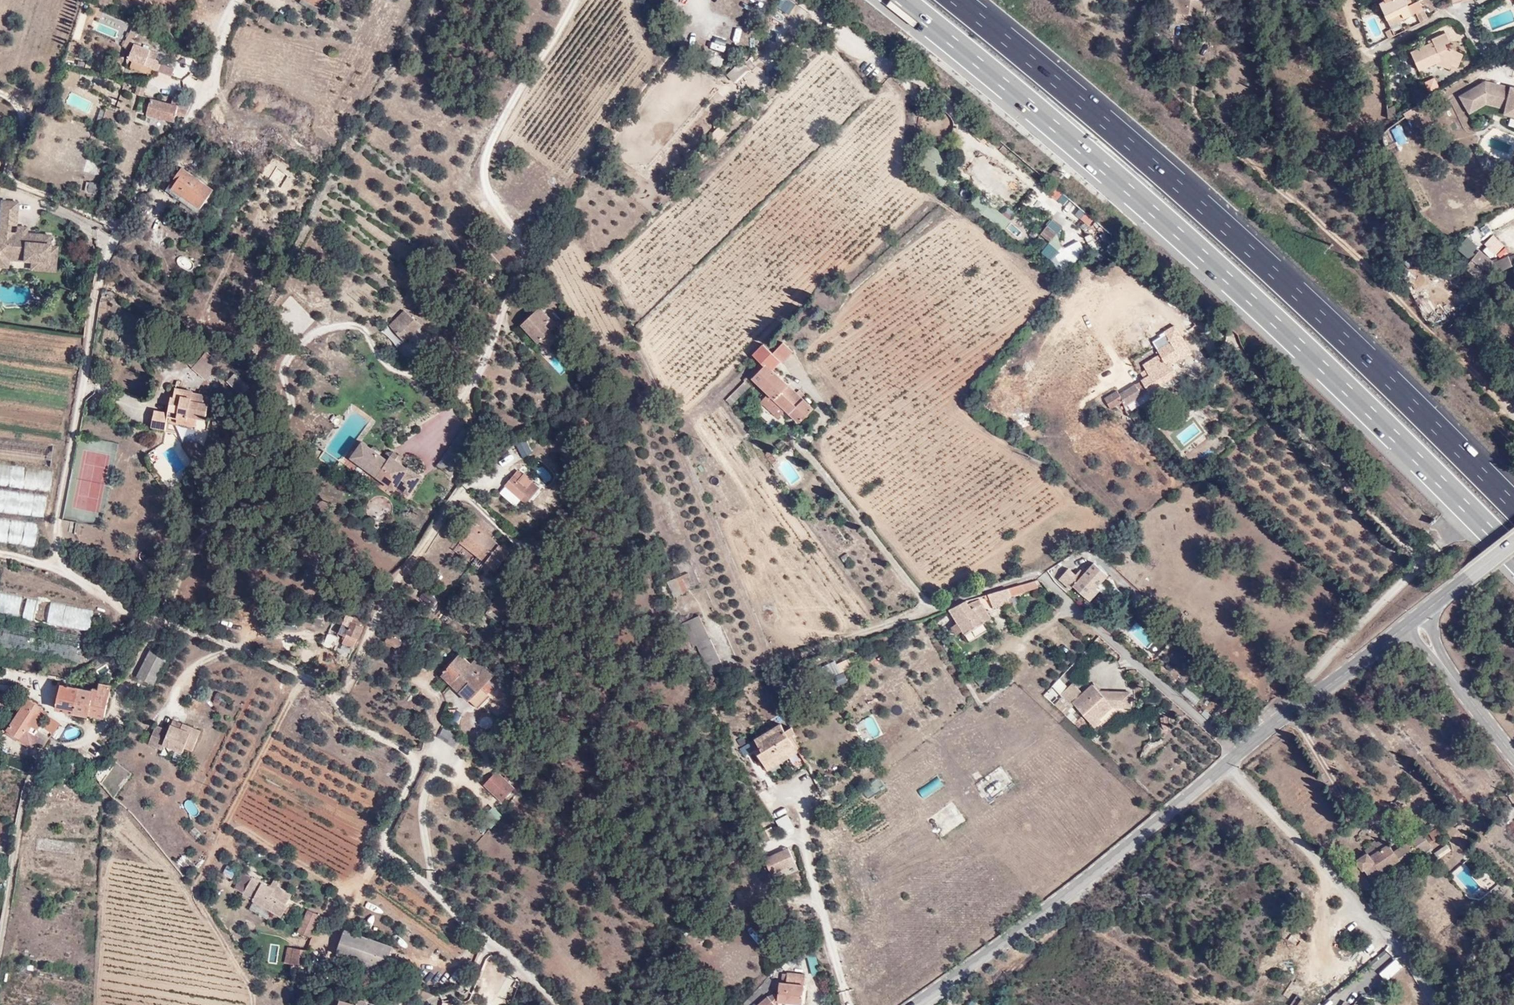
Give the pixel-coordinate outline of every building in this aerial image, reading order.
[(321,8),(325,0),(306,0),(321,8)] [(776,9),(791,14),(795,2),(790,0),(779,0),(776,9)] [(1220,8),(1228,10),(1229,0),(1221,0),(1220,8)] [(1402,20),(1410,16),(1404,0),(1383,0),(1384,2),(1378,5),(1385,19),(1399,13),(1402,20)] [(1416,0),(1408,3),(1416,20),(1424,17),(1420,9),(1421,8),(1416,0)] [(1172,20),(1190,23),(1190,14),(1173,12),(1172,20)] [(1385,19),(1388,26),(1402,20),(1399,13),(1385,19)] [(1381,31),(1384,37),(1391,34),(1389,30),(1386,31),(1386,29),(1381,31)] [(138,36),(132,33),(125,47),(131,49),(138,36)] [(1443,59),(1449,62),(1456,64),(1460,52),(1445,48),(1444,45),(1448,42),(1444,33),(1430,39),(1430,42),(1409,52),(1417,70),(1434,63),(1443,59)] [(153,50),(137,45),(131,60),(153,68),(156,60),(157,60),(160,54),(152,51),(153,50)] [(721,69),(725,59),(707,52),(703,61),(721,69)] [(726,73),(733,83),(755,67),(748,57),(726,73)] [(1434,63),(1447,67),(1449,62),(1443,59),(1434,63)] [(176,69),(162,64),(160,71),(173,77),(176,69)] [(1410,85),(1416,96),(1428,89),(1423,79),(1410,85)] [(145,98),(148,87),(141,85),(138,96),(145,98)] [(1508,115),(1513,93),(1489,88),(1463,102),(1472,119),(1488,110),(1508,115)] [(1385,103),(1387,111),(1396,106),(1392,99),(1385,103)] [(147,116),(173,121),(174,113),(187,114),(189,102),(177,100),(176,106),(149,102),(147,116)] [(1439,108),(1435,101),(1423,108),(1427,115),(1439,108)] [(145,113),(147,103),(139,102),(138,112),(145,113)] [(118,113),(109,110),(105,122),(114,125),(118,113)] [(718,143),(727,130),(719,125),(710,138),(718,143)] [(1399,143),(1405,141),(1400,128),(1395,130),(1399,143)] [(234,167),(229,174),(249,186),(253,178),(234,167)] [(181,177),(198,187),(215,197),(217,195),(184,172),(181,177)] [(215,197),(198,187),(181,177),(168,195),(201,218),(215,197)] [(100,194),(99,182),(85,182),(85,194),(100,194)] [(1060,195),(1048,185),(1030,207),(1037,214),(1040,210),(1047,216),(1050,212),(1055,217),(1063,208),(1087,230),(1094,223),(1060,195)] [(223,203),(237,211),(243,200),(230,192),(223,203)] [(0,200),(0,208),(15,210),(16,201),(0,200)] [(0,208),(0,224),(15,225),(15,210),(0,208)] [(1040,233),(1049,240),(1055,233),(1046,226),(1040,233)] [(8,259),(30,260),(47,261),(48,244),(49,234),(14,232),(0,231),(0,258),(8,259)] [(1093,242),(1098,253),(1105,249),(1100,238),(1093,242)] [(1062,249),(1058,240),(1043,247),(1055,271),(1086,256),(1078,241),(1062,249)] [(47,261),(30,260),(30,268),(55,270),(56,245),(48,244),(47,261)] [(1490,280),(1492,281),(1513,274),(1513,270),(1511,263),(1497,267),(1484,256),(1478,261),(1480,264),(1490,280)] [(1480,264),(1478,261),(1474,266),(1490,280),(1480,264)] [(1490,280),(1474,266),(1468,273),(1482,285),(1492,281),(1490,280)] [(527,312),(531,316),(537,310),(531,304),(527,312)] [(554,342),(547,335),(553,329),(537,310),(531,316),(517,328),(534,347),(537,345),(542,352),(554,342)] [(401,344),(417,328),(401,314),(385,328),(401,344)] [(1192,351),(1181,336),(1158,353),(1161,356),(1146,367),(1147,369),(1140,375),(1143,380),(1117,399),(1114,395),(1106,400),(1116,414),(1124,413),(1151,395),(1182,373),(1177,364),(1192,351)] [(785,343),(776,352),(785,362),(794,353),(785,343)] [(193,369),(199,362),(186,351),(179,358),(193,369)] [(776,352),(772,353),(778,360),(783,364),(785,362),(776,352)] [(778,360),(772,353),(762,364),(764,367),(755,377),(773,396),(787,411),(799,422),(812,411),(802,401),(805,398),(798,391),(795,394),(770,368),(778,360)] [(208,380),(221,365),(208,354),(195,369),(208,380)] [(251,388),(238,374),(230,382),(243,396),(251,388)] [(218,420),(222,398),(187,389),(185,400),(182,399),(181,407),(188,408),(187,414),(166,410),(163,428),(179,431),(182,418),(192,420),(192,423),(208,426),(210,418),(218,420)] [(787,411),(773,396),(766,403),(779,418),(787,411)] [(362,442),(349,463),(397,492),(398,491),(409,497),(421,479),(362,442)] [(515,448),(518,454),(528,448),(525,442),(515,448)] [(770,453),(765,456),(771,465),(776,461),(770,453)] [(497,459),(490,464),(496,472),(504,466),(497,459)] [(0,464),(0,485),(51,492),(53,471),(0,464)] [(526,505),(539,488),(530,481),(525,487),(512,477),(504,486),(510,492),(521,501),(526,505)] [(45,518),(48,495),(0,489),(0,512),(45,518)] [(39,526),(0,519),(0,543),(37,549),(39,526)] [(459,543),(477,557),(490,540),(472,526),(459,543)] [(502,548),(490,540),(477,557),(495,569),(512,547),(506,543),(502,548)] [(1072,586),(1085,598),(1097,585),(1105,576),(1091,563),(1078,577),(1066,567),(1055,579),(1068,590),(1072,586)] [(673,579),(679,594),(687,592),(681,576),(673,579)] [(1041,587),(1039,578),(1015,586),(1018,593),(1041,587)] [(7,616),(13,585),(0,583),(0,614),(7,616)] [(434,589),(440,594),(445,589),(439,584),(434,589)] [(88,630),(94,600),(13,585),(7,616),(88,630)] [(1097,585),(1085,598),(1088,600),(1100,589),(1097,585)] [(1014,602),(1009,588),(1002,590),(992,592),(998,606),(1014,602)] [(424,592),(419,598),(430,606),(434,600),(424,592)] [(498,596),(491,606),(504,614),(508,603),(498,596)] [(973,603),(970,599),(969,599),(966,600),(953,608),(968,633),(964,636),(973,649),(989,639),(981,626),(996,617),(984,597),(973,603)] [(504,614),(491,606),(486,612),(499,621),(504,614)] [(7,616),(6,620),(0,618),(0,646),(82,661),(88,630),(7,616)] [(696,617),(680,624),(689,648),(693,647),(707,640),(696,617)] [(345,635),(342,645),(354,649),(358,638),(360,638),(364,628),(353,624),(354,621),(344,618),(340,633),(345,635)] [(403,645),(386,634),(382,642),(399,652),(403,645)] [(693,647),(709,683),(724,676),(707,640),(693,647)] [(144,681),(154,666),(160,655),(155,653),(155,652),(138,677),(144,681)] [(471,654),(467,662),(451,682),(473,696),(481,685),(486,690),(491,685),(488,680),(489,678),(495,670),(474,655),(471,654)] [(160,655),(154,666),(144,681),(152,686),(169,661),(164,658),(160,655)] [(441,675),(451,682),(467,662),(457,655),(441,675)] [(829,676),(852,668),(848,658),(825,666),(829,676)] [(843,672),(832,676),(835,687),(847,683),(843,672)] [(726,682),(724,676),(709,683),(712,689),(726,682)] [(488,680),(491,685),(486,690),(488,692),(495,681),(489,678),(488,680)] [(94,693),(91,705),(101,707),(107,685),(96,684),(94,693)] [(473,696),(482,702),(488,692),(486,690),(481,685),(473,696)] [(1072,685),(1061,697),(1071,706),(1074,704),(1092,726),(1100,719),(1113,708),(1123,709),(1124,695),(1101,692),(1095,685),(1083,696),(1072,685)] [(75,713),(80,690),(59,687),(54,708),(75,713)] [(794,701),(800,699),(795,687),(790,690),(794,701)] [(98,715),(100,714),(101,707),(91,705),(94,693),(80,690),(75,713),(85,715),(86,713),(98,715)] [(781,693),(786,704),(794,701),(790,690),(781,693)] [(10,692),(0,691),(0,700),(9,702),(10,692)] [(37,704),(25,696),(23,698),(3,729),(31,748),(35,742),(39,744),(43,738),(32,731),(37,722),(42,716),(39,715),(40,712),(38,710),(35,708),(37,704)] [(447,718),(452,726),(463,718),(457,711),(447,718)] [(1100,719),(1092,726),(1094,728),(1101,722),(1100,719)] [(193,751),(201,732),(173,720),(168,731),(157,726),(149,743),(162,750),(165,745),(183,753),(185,748),(193,751)] [(43,738),(45,734),(48,730),(37,722),(32,731),(43,738)] [(57,723),(47,736),(49,736),(54,740),(64,727),(57,723)] [(770,769),(791,756),(776,735),(785,729),(781,724),(757,740),(764,750),(759,753),(770,769)] [(796,732),(792,725),(785,729),(789,737),(796,732)] [(785,729),(776,735),(791,756),(798,751),(789,737),(785,729)] [(47,736),(45,734),(43,738),(39,744),(43,746),(49,736),(47,736)] [(94,778),(115,795),(130,775),(109,759),(94,778)] [(494,771),(481,784),(498,801),(512,788),(494,771)] [(1416,842),(1404,849),(1400,844),(1394,849),(1389,842),(1372,854),(1369,850),(1357,858),(1364,868),(1366,867),(1378,885),(1388,878),(1382,869),(1399,858),(1403,863),(1418,854),(1416,851),(1422,848),(1423,849),(1433,842),(1431,839),(1442,833),(1438,826),(1426,833),(1425,832),(1413,838),(1416,842)] [(1374,842),(1367,847),(1369,850),(1372,854),(1389,842),(1390,842),(1385,834),(1378,838),(1376,837),(1372,840),(1374,842)] [(753,845),(760,850),(766,841),(760,836),(753,845)] [(1413,838),(1412,837),(1400,844),(1404,849),(1416,842),(1413,838)] [(791,846),(782,850),(787,867),(798,863),(791,846)] [(771,873),(787,867),(782,850),(763,858),(771,873)] [(237,889),(244,893),(253,876),(246,872),(237,889)] [(253,876),(244,893),(282,914),(288,903),(286,902),(291,892),(272,881),(270,885),(253,876)] [(299,930),(310,936),(320,915),(309,909),(299,930)] [(346,930),(337,953),(385,970),(393,947),(346,930)] [(815,953),(808,938),(787,958),(797,967),(815,953)] [(289,961),(303,964),(307,947),(294,944),(289,961)] [(1386,951),(1375,959),(1381,966),(1392,958),(1386,951)] [(778,991),(776,1004),(793,1004),(805,1004),(806,993),(801,993),(802,976),(784,975),(783,986),(778,986),(778,991)] [(769,988),(764,981),(758,987),(761,990),(759,992),(762,995),(769,988)] [(776,1004),(778,991),(766,996),(763,999),(768,1004),(776,1004)]
